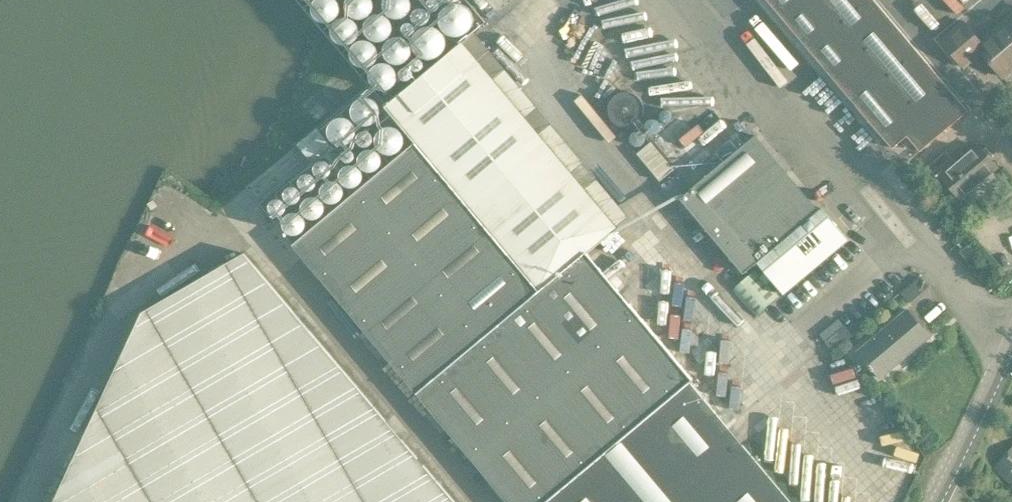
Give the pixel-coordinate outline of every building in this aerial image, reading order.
[(907,135),(920,150),(968,109),(876,0),(768,0),(893,148),(907,135)] [(978,47),(1002,76),(1011,68),(1011,15),(981,41),(963,20),(940,39),(960,62),(978,47)] [(463,41),(386,105),(416,141),(541,290),(586,252),(617,227),(463,41)] [(744,273),(757,262),(783,292),(847,238),(837,227),(834,229),(826,220),(830,217),(822,208),(818,211),(755,136),(695,186),(680,198),(744,273)] [(292,244),(508,501),(791,501),(586,252),(541,290),(416,141),(292,244)] [(946,150),(927,166),(938,179),(942,176),(948,184),(938,192),(954,211),(962,204),(959,199),(997,167),(978,144),(956,162),(946,150)] [(976,253),(968,244),(959,251),(967,261),(976,253)] [(243,253),(144,316),(57,501),(455,501),(243,253)] [(756,269),(732,290),(755,316),(779,296),(779,295),(768,282),(761,275),(756,269)] [(921,276),(901,293),(909,302),(929,286),(921,276)] [(880,377),(929,336),(906,309),(857,350),(870,366),(868,368),(871,371),(874,369),(880,377)] [(844,326),(825,342),(832,351),(851,335),(853,334),(845,325),(844,326)] [(993,468),(1011,485),(1011,447),(993,468)]
